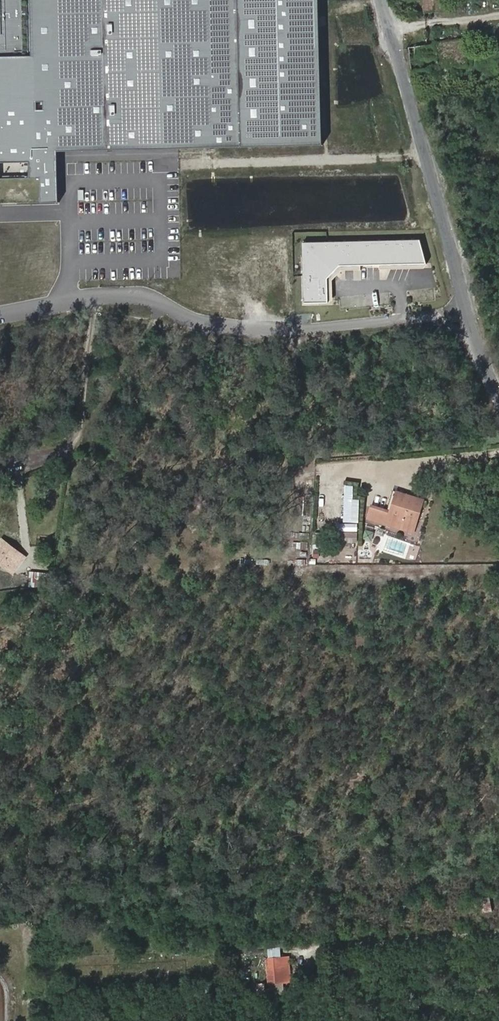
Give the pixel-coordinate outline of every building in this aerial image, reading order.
[(41,177),(42,203),(59,203),(57,151),(322,145),(320,0),(0,0),(0,179),(41,177)] [(427,13),(446,10),(445,0),(425,0),(427,13)] [(411,49),(414,71),(466,66),(463,43),(411,49)] [(422,240),(303,241),(302,306),(333,305),(332,281),(337,276),(339,273),(341,270),(343,270),(356,270),(361,270),(361,264),(379,265),(380,268),(387,268),(414,268),(431,268),(431,263),(427,263),(422,240)] [(358,522),(358,499),(353,499),(353,485),(346,485),(345,522),(358,522)] [(411,531),(420,500),(399,494),(392,513),(389,524),(411,531)] [(389,524),(392,513),(371,507),(367,517),(389,524)] [(321,548),(322,533),(313,533),(313,548),(321,548)] [(357,542),(357,534),(340,534),(339,542),(357,542)] [(3,543),(0,547),(0,565),(1,566),(3,563),(15,571),(24,559),(3,543)] [(47,587),(48,580),(36,578),(36,572),(30,572),(28,585),(47,587)] [(481,898),(482,911),(490,910),(490,898),(481,898)] [(291,981),(289,956),(282,957),(284,982),(291,981)] [(284,982),(282,957),(266,958),(268,984),(269,983),(284,982)] [(285,994),(284,982),(269,983),(270,988),(265,988),(266,994),(266,996),(285,994)] [(265,988),(265,983),(257,984),(257,990),(258,995),(266,994),(265,988)]
